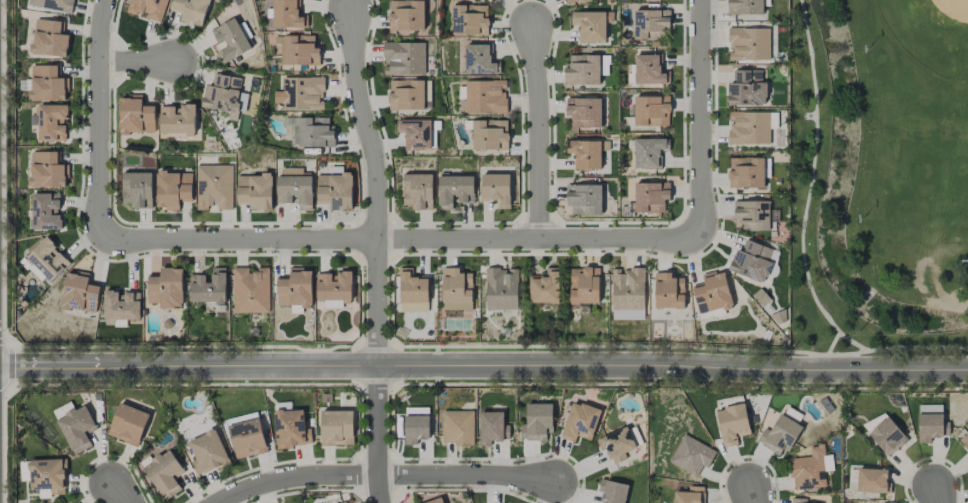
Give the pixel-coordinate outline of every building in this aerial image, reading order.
[(27,5),(71,14),(74,0),(28,0),(27,5)] [(127,12),(137,15),(162,22),(168,0),(130,0),(127,12)] [(182,14),(180,20),(201,27),(210,0),(173,0),(170,10),(182,14)] [(272,27),(307,28),(307,16),(300,16),(300,0),(273,0),(272,27)] [(424,0),(389,1),(389,31),(424,31),(424,0)] [(763,14),(763,0),(728,0),(728,15),(763,14)] [(488,36),(488,5),(452,6),(453,36),(488,36)] [(634,10),(634,39),(668,40),(669,11),(634,10)] [(606,13),(571,12),(571,25),(579,26),(579,42),(605,43),(606,13)] [(221,49),(215,52),(222,65),(252,49),(235,18),(211,30),(221,49)] [(62,22),(34,20),(31,54),(67,57),(69,35),(61,35),(62,22)] [(769,28),(728,29),(728,51),(729,61),(770,60),(769,28)] [(280,65),(320,65),(320,48),(314,48),(314,36),(280,36),(280,65)] [(425,74),(425,42),(384,43),(384,75),(425,74)] [(490,44),(465,45),(466,75),(500,74),(500,62),(490,62),(490,44)] [(635,84),(670,84),(669,72),(661,72),(661,54),(634,55),(635,84)] [(566,85),(600,85),(599,55),(566,56),(566,85)] [(58,66),(31,65),(30,101),(67,102),(67,78),(57,78),(58,66)] [(727,106),(766,106),(766,82),(762,82),(762,71),(733,71),(733,83),(727,83),(727,106)] [(245,113),(248,94),(239,93),(242,78),(213,74),(212,85),(206,84),(202,108),(231,112),(230,120),(237,121),(238,112),(245,113)] [(323,78),(282,78),(283,91),(273,92),(273,104),(283,103),(283,111),(323,111),(323,101),(324,101),(323,78)] [(424,109),(423,80),(388,81),(389,110),(424,109)] [(507,113),(506,91),(506,80),(465,81),(466,114),(507,113)] [(119,133),(155,134),(155,106),(142,106),(142,96),(120,96),(119,133)] [(634,96),(634,126),(669,127),(670,97),(634,96)] [(602,99),(566,98),(566,116),(571,116),(571,128),(601,128),(602,99)] [(160,135),(195,134),(195,104),(178,105),(178,106),(159,107),(160,135)] [(68,106),(37,105),(36,141),(65,142),(65,119),(68,119),(68,106)] [(728,144),(769,144),(769,112),(729,112),(729,122),(728,122),(728,144)] [(473,150),(508,150),(508,120),(472,120),(473,150)] [(435,150),(434,121),(396,121),(396,133),(405,133),(405,150),(435,150)] [(669,139),(634,139),(635,168),(661,168),(661,151),(669,151),(669,139)] [(601,141),(569,141),(569,154),(574,154),(575,170),(601,170),(601,141)] [(58,152),(30,152),(31,188),(67,188),(67,165),(58,165),(58,152)] [(763,158),(728,158),(729,188),(764,187),(763,158)] [(196,208),(217,208),(217,210),(232,210),(232,165),(197,165),(196,208)] [(317,203),(330,204),(330,210),(352,211),(352,173),(342,172),(342,167),(331,167),(330,175),(317,175),(317,203)] [(179,209),(179,201),(192,200),(191,172),(156,173),(157,210),(179,209)] [(152,173),(122,173),(122,203),(130,203),(130,209),(152,209),(152,173)] [(433,174),(403,174),(403,209),(432,209),(433,174)] [(510,209),(510,175),(481,174),(481,201),(497,201),(497,209),(510,209)] [(272,175),(236,175),(237,205),(249,204),(249,210),(272,209),(272,175)] [(474,176),(439,176),(439,210),(455,210),(455,204),(474,203),(474,176)] [(670,183),(634,183),(634,212),(665,213),(665,200),(670,200),(670,183)] [(601,185),(566,185),(566,207),(571,207),(571,215),(601,214),(601,185)] [(61,229),(59,194),(31,195),(33,230),(61,229)] [(769,200),(733,202),(734,232),(770,231),(769,200)] [(46,277),(50,282),(70,264),(46,238),(21,261),(41,282),(46,277)] [(778,252),(746,239),(741,251),(737,249),(728,269),(765,284),(778,252)] [(147,274),(148,303),(159,303),(159,308),(183,307),(182,268),(160,269),(160,274),(147,274)] [(190,274),(190,302),(225,303),(226,268),(210,268),(209,275),(190,274)] [(233,313),(269,313),(269,268),(257,268),(257,273),(248,273),(248,268),(232,268),(233,313)] [(400,312),(429,312),(428,277),(411,277),(411,268),(400,268),(400,312)] [(443,268),(441,310),(471,311),(473,274),(459,273),(460,269),(443,268)] [(559,268),(546,268),(546,276),(529,276),(529,303),(560,303),(559,268)] [(599,305),(599,269),(570,268),(569,304),(599,305)] [(276,276),(277,306),(312,305),(311,269),(289,269),(289,276),(276,276)] [(485,310),(517,310),(518,269),(486,269),(485,310)] [(645,320),(644,269),(612,269),(612,320),(645,320)] [(95,314),(101,285),(88,282),(89,275),(68,270),(60,306),(95,314)] [(724,270),(702,276),(704,283),(692,286),(698,314),(733,307),(724,270)] [(317,274),(316,301),(325,301),(325,308),(344,308),(344,302),(351,302),(352,272),(335,271),(335,274),(317,274)] [(684,308),(684,278),(672,278),(672,273),(654,273),(655,309),(684,308)] [(104,322),(114,321),(114,327),(126,326),(126,320),(140,320),(140,292),(104,293),(104,322)] [(591,441),(601,411),(573,401),(560,438),(574,443),(577,436),(591,441)] [(74,410),(71,402),(52,410),(55,418),(74,410)] [(150,414),(119,403),(107,436),(138,447),(150,414)] [(553,404),(526,404),(526,424),(520,424),(520,441),(546,441),(546,432),(552,432),(553,404)] [(751,434),(744,404),(715,411),(723,448),(738,445),(736,438),(751,434)] [(942,405),(917,405),(918,443),(931,443),(931,437),(949,437),(949,422),(943,422),(942,405)] [(56,419),(73,456),(92,447),(86,434),(97,430),(86,406),(56,419)] [(303,409),(275,411),(276,447),(312,445),(311,428),(305,429),(303,409)] [(442,411),(442,445),(474,444),(473,410),(442,411)] [(354,411),(321,411),(321,445),(353,446),(354,411)] [(480,446),(491,446),(491,441),(509,441),(509,424),(503,425),(503,412),(480,412),(480,446)] [(887,419),(884,413),(863,424),(866,430),(887,419)] [(800,425),(779,414),(771,431),(764,428),(757,444),(785,457),(800,425)] [(429,415),(404,416),(405,445),(417,445),(417,440),(430,440),(429,415)] [(868,434),(888,457),(908,440),(888,417),(868,434)] [(267,452),(259,418),(228,425),(236,460),(267,452)] [(612,465),(627,459),(624,453),(637,448),(628,427),(596,440),(600,451),(605,448),(612,465)] [(188,441),(195,460),(191,462),(197,477),(230,462),(215,430),(188,441)] [(959,440),(967,450),(967,431),(959,440)] [(698,476),(702,466),(708,469),(716,450),(681,435),(669,464),(698,476)] [(184,472),(168,448),(141,465),(165,501),(182,490),(174,479),(184,472)] [(793,491),(826,487),(824,472),(833,470),(831,454),(790,459),(793,491)] [(30,490),(39,490),(39,497),(66,496),(64,459),(29,460),(30,490)] [(857,492),(890,493),(891,483),(887,483),(887,470),(857,469),(857,492)] [(628,484),(600,480),(598,492),(602,492),(601,502),(626,502),(628,484)] [(705,487),(688,486),(688,492),(673,491),(673,502),(705,502),(705,487)]
